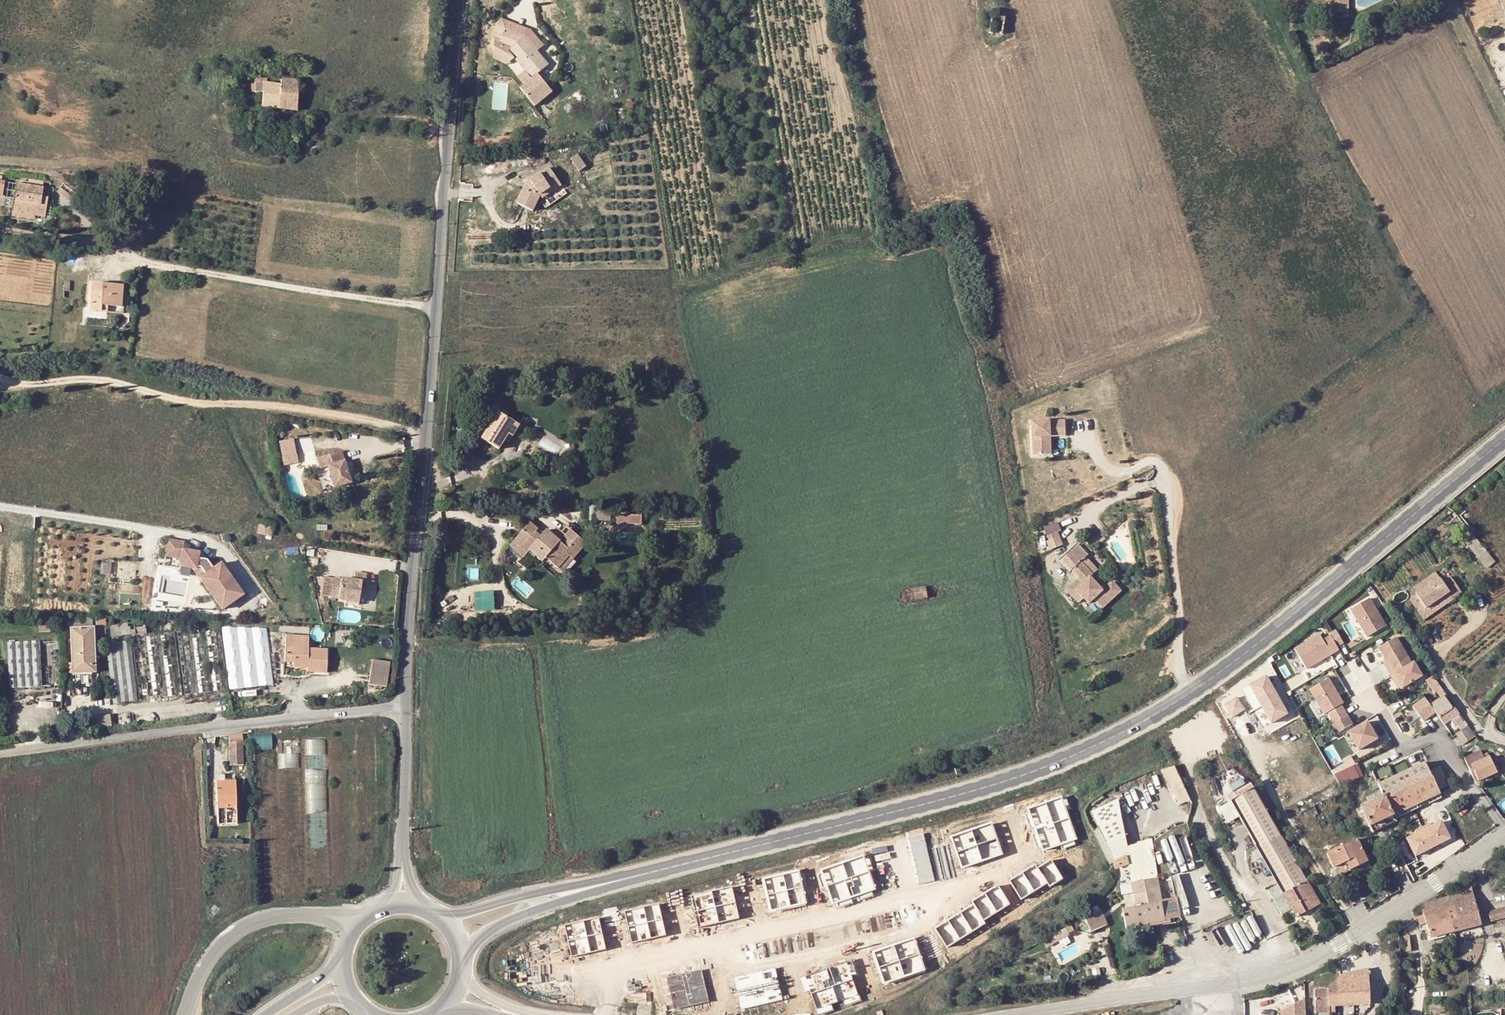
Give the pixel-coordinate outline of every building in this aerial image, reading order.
[(1339,0),(1331,0),(1332,10),(1340,9),(1339,0)] [(1340,9),(1349,9),(1348,0),(1339,0),(1340,9)] [(1001,8),(995,7),(991,26),(1004,29),(1008,10),(1001,8)] [(510,27),(504,42),(519,46),(515,50),(540,76),(555,60),(531,34),(510,27)] [(259,112),(291,116),(295,87),(263,80),(261,90),(252,88),(250,98),(261,100),(259,112)] [(589,164),(581,152),(574,156),(582,169),(589,164)] [(526,183),(519,198),(532,205),(542,190),(562,179),(552,163),(531,177),(535,179),(531,185),(526,183)] [(535,179),(531,177),(529,178),(526,183),(531,185),(535,179)] [(17,181),(10,213),(44,221),(49,198),(42,196),(44,187),(17,181)] [(125,291),(94,290),(93,317),(104,317),(105,313),(125,313),(125,291)] [(506,413),(509,409),(494,399),(492,402),(506,413)] [(481,433),(498,444),(509,430),(513,431),(522,417),(509,409),(506,413),(492,402),(481,419),(489,423),(481,433)] [(1061,424),(1060,416),(1027,418),(1029,451),(1042,451),(1041,432),(1040,425),(1045,425),(1061,424)] [(1041,432),(1042,451),(1047,451),(1046,432),(1061,431),(1061,424),(1045,425),(1040,425),(1041,432)] [(329,492),(345,488),(336,456),(312,463),(314,471),(322,469),(329,492)] [(293,467),(291,458),(277,461),(278,469),(293,467)] [(530,545),(531,543),(542,530),(537,526),(540,522),(531,515),(515,534),(530,545)] [(569,533),(566,536),(563,534),(549,551),(562,561),(571,549),(575,552),(590,534),(573,522),(566,531),(569,533)] [(539,549),(546,554),(549,551),(563,534),(553,526),(551,526),(548,529),(545,527),(542,530),(531,543),(539,549)] [(252,541),(266,543),(268,529),(254,527),(252,541)] [(1058,532),(1045,537),(1049,546),(1062,540),(1058,532)] [(526,551),(530,545),(515,534),(511,539),(526,551)] [(167,538),(164,556),(180,558),(179,566),(193,569),(222,610),(246,594),(222,560),(213,566),(208,558),(198,557),(199,549),(185,547),(186,541),(167,538)] [(575,552),(571,549),(562,561),(565,564),(575,552)] [(1089,590),(1094,594),(1088,558),(1084,553),(1076,562),(1083,570),(1088,574),(1081,582),(1089,590)] [(1096,566),(1088,558),(1094,594),(1099,590),(1107,599),(1125,581),(1116,572),(1106,582),(1094,569),(1096,566)] [(1084,594),(1089,590),(1081,582),(1088,574),(1083,570),(1071,581),(1084,594)] [(489,587),(495,576),(486,572),(478,588),(487,592),(496,597),(498,592),(489,587)] [(1429,606),(1446,593),(1452,598),(1462,592),(1447,572),(1419,593),(1429,606)] [(339,604),(352,605),(353,598),(354,592),(359,593),(360,578),(349,576),(347,583),(334,582),(333,601),(332,603),(339,604)] [(498,592),(504,581),(495,576),(489,587),(498,592)] [(326,581),(324,600),(333,601),(334,582),(326,581)] [(927,589),(915,590),(915,597),(927,596),(927,589)] [(1446,593),(1429,606),(1419,593),(1412,598),(1426,616),(1452,598),(1446,593)] [(1370,599),(1352,609),(1367,635),(1385,625),(1370,599)] [(134,624),(135,635),(147,634),(146,623),(134,624)] [(110,626),(111,637),(123,636),(122,625),(110,626)] [(1329,633),(1330,634),(1336,646),(1343,643),(1336,629),(1329,633)] [(97,676),(95,630),(71,631),(73,677),(97,676)] [(225,631),(231,692),(274,687),(268,631),(225,631)] [(227,691),(221,632),(180,635),(186,695),(227,691)] [(1319,633),(1294,648),(1307,671),(1340,652),(1336,646),(1330,634),(1322,638),(1319,633)] [(327,662),(324,650),(309,649),(309,636),(286,635),(284,655),(293,656),(293,662),(294,662),(294,667),(308,668),(308,672),(326,673),(327,662)] [(181,696),(176,636),(134,640),(140,701),(181,696)] [(1398,637),(1379,647),(1386,661),(1384,662),(1398,689),(1423,675),(1415,660),(1412,662),(1398,637)] [(40,639),(8,641),(10,687),(43,685),(40,639)] [(135,701),(129,640),(110,642),(116,703),(135,701)] [(385,693),(387,678),(371,675),(369,691),(385,693)] [(1267,675),(1249,685),(1272,724),(1289,713),(1267,675)] [(1330,678),(1310,689),(1324,714),(1326,713),(1337,733),(1353,724),(1341,704),(1344,703),(1330,678)] [(1237,695),(1224,704),(1233,717),(1246,708),(1237,695)] [(1452,708),(1444,696),(1431,704),(1439,716),(1445,712),(1452,708)] [(1425,697),(1413,706),(1424,721),(1436,713),(1425,697)] [(1445,712),(1439,716),(1442,721),(1458,712),(1455,706),(1452,708),(1445,712)] [(1450,720),(1458,731),(1467,725),(1460,714),(1450,720)] [(1367,720),(1348,732),(1359,750),(1378,738),(1367,720)] [(273,748),(272,733),(251,735),(252,749),(273,748)] [(240,766),(239,742),(226,742),(227,766),(240,766)] [(1372,773),(1374,772),(1379,783),(1427,761),(1420,746),(1370,769),(1372,773)] [(1469,765),(1473,765),(1478,775),(1500,766),(1490,750),(1467,759),(1469,765)] [(1181,796),(1192,790),(1173,758),(1161,763),(1181,796)] [(1383,792),(1392,811),(1440,790),(1427,761),(1379,783),(1383,792)] [(1359,763),(1335,771),(1339,784),(1364,775),(1359,763)] [(236,781),(226,782),(217,782),(218,808),(227,808),(237,808),(236,781)] [(1321,898),(1253,781),(1229,796),(1279,879),(1267,886),(1282,911),(1294,905),(1298,911),(1321,898)] [(1362,802),(1370,821),(1392,811),(1383,792),(1362,802)] [(1122,856),(1131,852),(1133,851),(1123,796),(1101,806),(1122,856)] [(1225,821),(1237,817),(1232,801),(1220,805),(1225,821)] [(1396,820),(1392,811),(1370,821),(1374,830),(1396,820)] [(1442,819),(1406,837),(1415,855),(1451,837),(1442,819)] [(1368,854),(1357,832),(1327,847),(1338,869),(1368,854)] [(1132,928),(1142,926),(1141,922),(1161,918),(1170,916),(1161,873),(1164,872),(1158,848),(1133,851),(1131,852),(1137,878),(1136,879),(1141,903),(1127,906),(1132,928)] [(1448,912),(1452,928),(1480,921),(1471,882),(1464,884),(1465,888),(1460,890),(1443,894),(1446,903),(1455,901),(1457,910),(1448,912)] [(1181,894),(1166,897),(1170,916),(1184,914),(1181,894)] [(1446,903),(1443,894),(1419,899),(1422,910),(1416,912),(1418,919),(1424,918),(1428,933),(1452,928),(1448,912),(1457,910),(1455,901),(1446,903)] [(1096,930),(1111,923),(1102,905),(1087,911),(1096,930)] [(1490,919),(1504,916),(1504,905),(1488,909),(1490,919)] [(1355,1000),(1368,999),(1367,966),(1353,968),(1355,1000)] [(1355,1000),(1353,968),(1342,970),(1334,978),(1335,1001),(1355,1000)] [(1335,1001),(1334,978),(1328,983),(1326,983),(1327,1001),(1335,1001)] [(1326,983),(1315,983),(1316,1007),(1327,1007),(1327,1001),(1326,983)] [(641,1000),(652,1001),(653,993),(633,991),(632,1000),(641,1000)] [(640,1014),(644,1014),(651,1014),(652,1001),(641,1000),(640,1014)]
